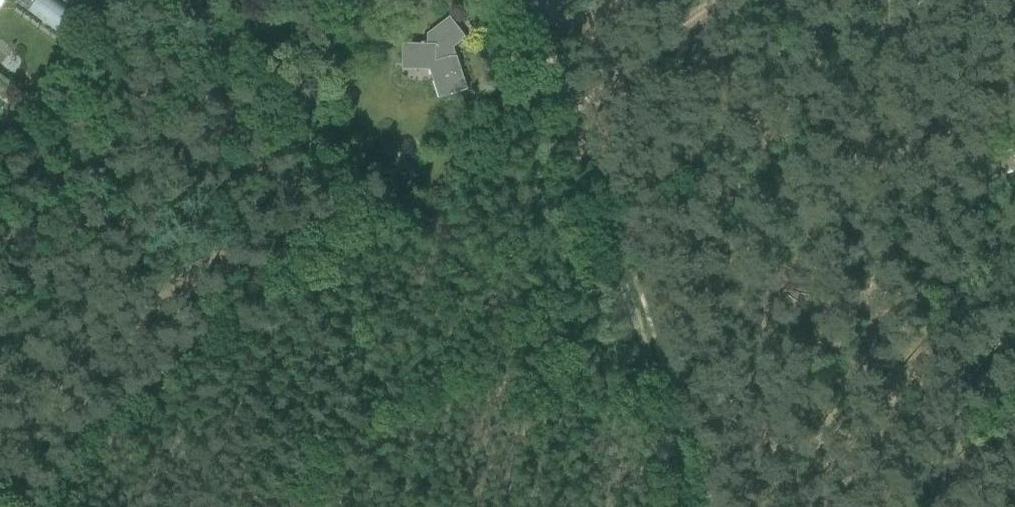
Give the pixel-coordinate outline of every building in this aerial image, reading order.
[(71,8),(59,0),(35,0),(27,11),(56,31),(75,44),(90,22),(71,8)] [(466,83),(457,56),(452,56),(450,50),(466,38),(450,16),(427,34),(427,44),(427,42),(422,42),(422,44),(402,44),(402,62),(428,62),(439,98),(449,95),(468,89),(466,83)] [(18,95),(6,113),(20,123),(33,105),(18,95)]
